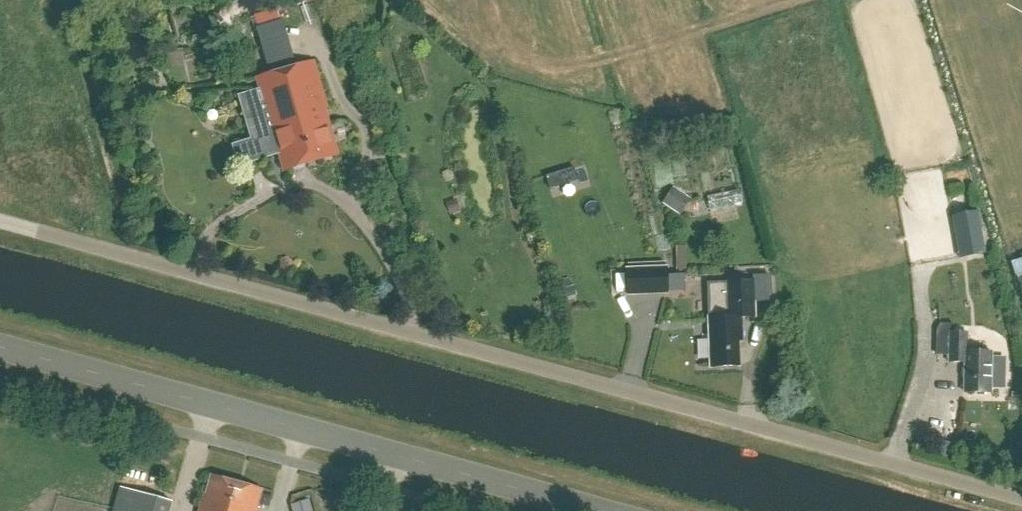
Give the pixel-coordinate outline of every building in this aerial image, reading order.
[(218,22),(233,34),(259,1),(258,0),(235,0),(218,22)] [(284,170),(338,154),(329,122),(325,123),(321,109),(327,108),(314,62),(257,79),(260,91),(265,108),(284,170)] [(260,91),(241,97),(246,114),(265,108),(260,91)] [(555,174),(545,177),(549,188),(558,185),(555,174)] [(988,253),(980,211),(954,216),(962,258),(988,253)] [(667,269),(627,270),(628,295),(628,296),(668,294),(668,293),(667,269)] [(707,283),(709,318),(741,317),(741,318),(755,318),(755,302),(771,301),(770,275),(753,276),(754,281),(707,283)] [(741,318),(741,317),(709,318),(711,367),(739,366),(738,341),(742,341),(741,318)] [(965,363),(964,392),(990,393),(991,353),(967,352),(968,334),(949,333),(950,323),(938,323),(937,354),(949,354),(949,363),(965,363)] [(260,507),(258,507),(263,490),(213,475),(207,493),(205,493),(199,510),(259,510),(260,507)] [(172,502),(121,488),(114,510),(170,510),(172,502)]
